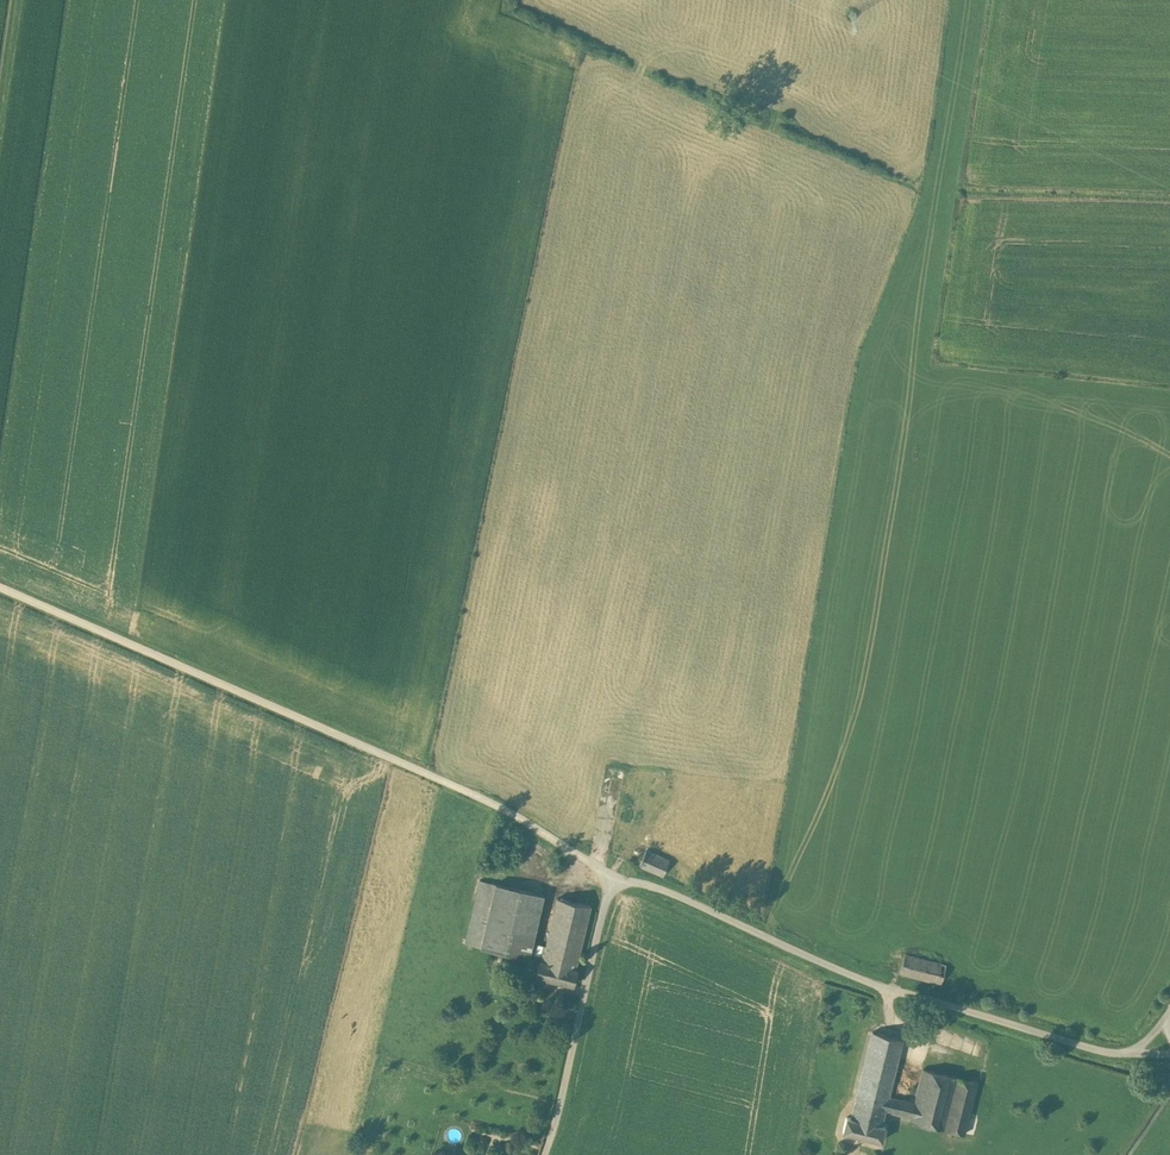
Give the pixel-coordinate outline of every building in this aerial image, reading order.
[(646,846),(638,863),(660,872),(668,856),(646,846)] [(483,878),(468,943),(526,956),(528,947),(544,951),(543,959),(538,958),(534,973),(579,985),(583,966),(578,965),(593,904),(559,896),(549,940),(535,937),(545,893),(483,878)] [(912,953),(907,972),(940,982),(946,964),(912,953)] [(880,1133),(885,1111),(963,1128),(974,1076),(923,1064),(916,1096),(885,1089),(897,1034),(871,1029),(853,1112),(845,1110),(842,1125),(880,1133)]
